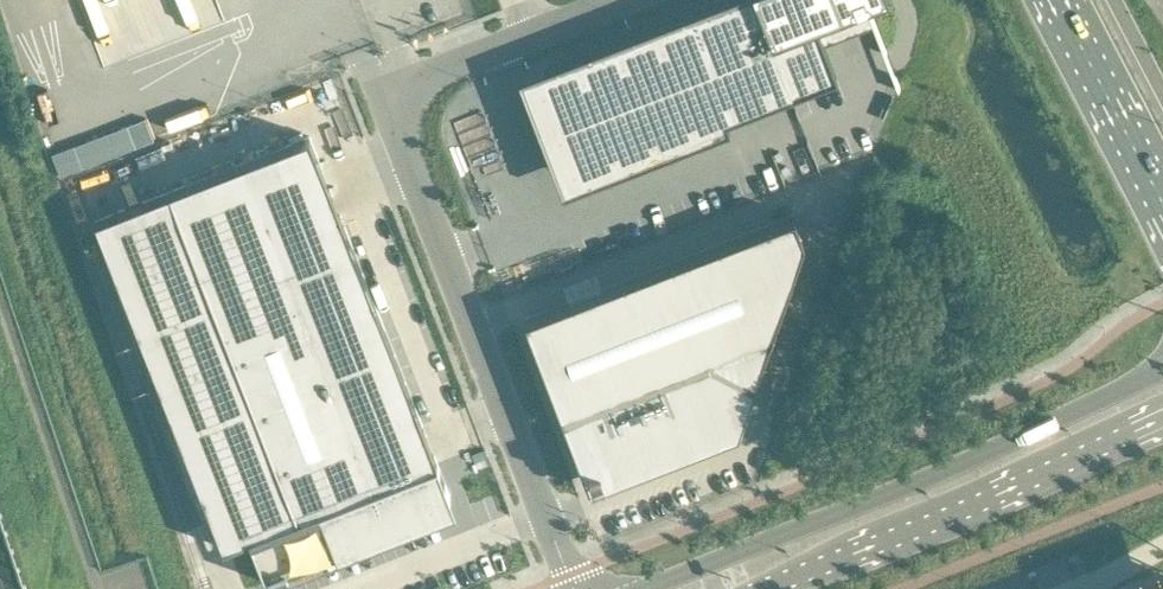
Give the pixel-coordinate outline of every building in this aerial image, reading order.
[(545,68),(586,174),(592,171),(675,139),(679,148),(729,129),(725,120),(836,77),(823,42),(872,22),(875,21),(868,3),(876,0),(721,0),(545,68)] [(309,135),(95,218),(223,547),(250,536),(267,582),(289,574),(288,572),(441,512),(436,500),(450,494),(395,353),(309,135)] [(74,145),(50,154),(59,176),(83,167),(74,145)] [(795,215),(525,319),(581,464),(591,488),(650,465),(679,454),(738,431),(804,240),(795,215)]
